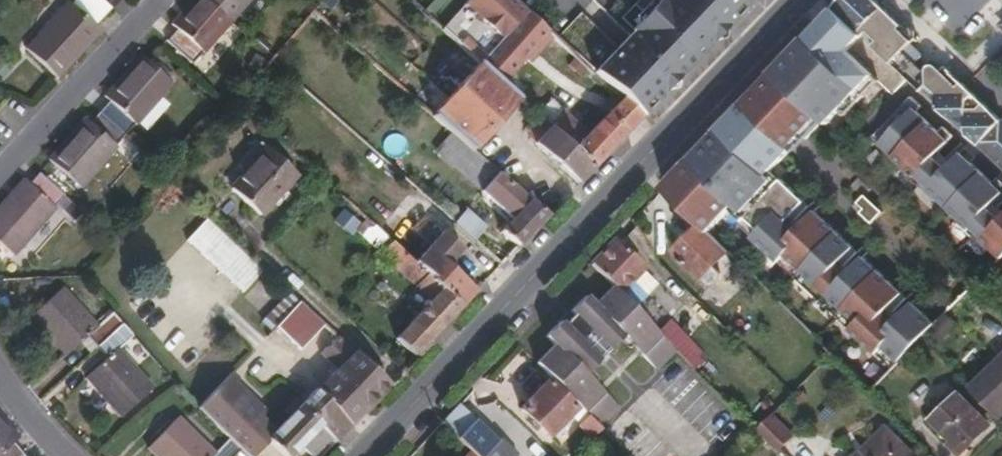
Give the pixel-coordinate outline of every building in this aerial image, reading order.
[(109,6),(103,0),(69,0),(69,1),(68,0),(65,0),(24,46),(56,75),(98,29),(92,24),(109,6)] [(202,51),(230,19),(208,0),(190,0),(170,22),(175,26),(164,38),(190,60),(199,49),(202,51)] [(230,19),(246,0),(208,0),(230,19)] [(440,29),(478,63),(516,97),(518,99),(531,85),(509,73),(532,47),(550,64),(552,62),(565,63),(592,88),(601,78),(553,35),(514,0),(466,0),(440,29)] [(601,78),(620,95),(639,112),(708,39),(701,33),(716,17),(732,0),(656,0),(631,26),(615,43),(605,35),(576,8),(574,11),(553,35),(601,78)] [(744,1),(743,0),(732,0),(716,17),(723,23),(731,15),(744,1)] [(847,19),(864,35),(909,79),(975,143),(1000,117),(986,104),(962,81),(955,89),(943,78),(951,70),(943,63),(939,68),(929,60),(916,74),(907,64),(912,59),(900,47),(906,40),(912,34),(889,12),(877,0),(834,0),(831,3),(847,19)] [(818,17),(837,36),(827,48),(855,75),(870,91),(880,80),(850,51),(864,35),(847,19),(831,3),(818,17)] [(708,39),(723,23),(716,17),(701,33),(708,39)] [(827,48),(837,36),(818,17),(806,29),(827,48)] [(1001,39),(1001,19),(992,29),(1001,39)] [(855,75),(827,48),(806,29),(763,75),(784,95),(810,121),(855,75)] [(912,59),(918,52),(906,40),(900,47),(912,59)] [(531,85),(550,64),(532,47),(509,73),(531,85)] [(103,94),(106,98),(96,110),(122,132),(132,120),(134,122),(170,82),(138,54),(103,94)] [(468,150),(469,149),(516,97),(478,63),(430,115),(429,116),(468,150)] [(962,81),(951,70),(943,78),(955,89),(962,81)] [(807,138),(816,129),(810,121),(784,95),(763,75),(751,88),(742,98),(676,169),(661,185),(689,214),(699,223),(706,230),(728,208),(740,219),(736,223),(889,368),(918,339),(933,324),(910,302),(899,314),(888,326),(878,318),(901,293),(862,256),(851,268),(844,274),(835,266),(853,247),(814,209),(802,222),(791,233),(781,224),(805,200),(781,178),(780,179),(771,171),(793,149),(790,147),(803,134),(807,138)] [(846,115),(870,91),(855,75),(810,121),(816,129),(824,121),(828,124),(841,110),(846,115)] [(601,78),(592,88),(615,100),(620,95),(601,78)] [(584,134),(552,105),(540,118),(590,165),(639,112),(620,95),(615,100),(584,134)] [(921,105),(911,95),(893,113),(935,154),(953,135),(943,126),(938,131),(916,110),(921,105)] [(527,137),(575,181),(590,165),(540,118),(526,105),(512,120),(527,134),(527,137)] [(115,145),(113,143),(122,132),(96,110),(87,119),(83,116),(48,157),(80,184),(115,145)] [(988,206),(947,166),(942,171),(938,175),(926,164),(935,154),(893,113),(872,136),(904,167),(902,169),(934,199),(936,197),(958,218),(955,221),(985,250),(987,247),(1000,258),(1001,256),(1001,220),(1000,218),(995,223),(983,212),(988,206)] [(1000,117),(975,143),(1001,169),(1001,119),(1000,117)] [(942,161),(960,142),(953,135),(935,154),(942,161)] [(965,147),(947,166),(988,206),(1001,191),(1001,182),(997,178),(992,183),(970,162),(975,156),(965,147)] [(257,216),(295,174),(266,148),(228,189),(257,216)] [(942,171),(937,166),(942,161),(935,154),(926,164),(938,175),(942,171)] [(516,244),(546,213),(499,171),(497,173),(486,186),(516,212),(500,229),(516,244)] [(63,193),(38,172),(28,183),(24,179),(0,206),(0,243),(13,255),(56,207),(53,204),(63,193)] [(865,195),(871,189),(859,177),(852,185),(864,197),(865,195)] [(860,213),(871,201),(865,195),(864,197),(854,207),(860,213)] [(797,217),(809,204),(805,200),(781,224),(791,233),(802,222),(797,217)] [(872,224),(883,212),(871,201),(860,213),(872,224)] [(993,211),(1000,218),(1001,215),(1001,201),(993,211)] [(1000,218),(993,211),(988,206),(983,212),(995,223),(1000,218)] [(471,238),(483,224),(466,209),(454,223),(471,238)] [(208,219),(187,241),(241,293),(263,271),(208,219)] [(710,264),(725,249),(706,230),(699,223),(671,250),(698,277),(710,264)] [(444,233),(442,232),(436,239),(438,241),(444,233)] [(438,241),(436,239),(415,262),(430,277),(446,258),(450,262),(462,249),(444,233),(438,241)] [(610,239),(588,263),(610,285),(616,291),(638,268),(639,267),(610,239)] [(460,303),(430,277),(415,262),(390,240),(378,254),(428,301),(394,337),(412,354),(460,303)] [(846,263),(857,251),(853,247),(835,266),(844,274),(851,268),(846,263)] [(450,262),(446,258),(430,277),(460,303),(474,288),(448,264),(450,262)] [(717,277),(718,272),(710,264),(698,277),(706,285),(712,283),(717,277)] [(630,305),(653,282),(638,268),(616,291),(630,305)] [(656,369),(675,350),(666,341),(636,312),(630,305),(616,291),(610,285),(591,304),(583,297),(569,310),(573,314),(608,349),(622,335),(625,337),(629,333),(645,348),(641,353),(656,369)] [(63,354),(83,335),(94,346),(120,323),(109,310),(93,324),(58,286),(27,315),(63,354)] [(894,310),(906,298),(901,293),(878,318),(888,326),(899,314),(894,310)] [(278,344),(309,311),(297,300),(266,332),(278,344)] [(673,332),(644,304),(636,312),(666,341),(673,332)] [(598,360),(608,349),(573,314),(562,325),(598,360)] [(553,343),(533,362),(575,403),(599,427),(618,408),(602,393),(597,397),(582,381),(587,376),(584,374),(598,360),(562,325),(558,321),(544,335),(553,343)] [(115,349),(131,335),(120,323),(94,346),(106,358),(85,377),(120,414),(150,385),(115,349)] [(195,406),(227,437),(238,447),(247,455),(251,455),(265,441),(282,455),(285,455),(298,442),(312,455),(315,455),(348,423),(360,410),(386,381),(335,335),(317,354),(333,368),(326,375),(313,389),(299,403),(293,398),(281,411),(286,416),(264,438),(247,423),(258,411),(228,383),(233,378),(227,372),(195,406)] [(1001,409),(1001,348),(964,385),(995,416),(1001,409)] [(605,433),(599,427),(575,403),(571,407),(543,380),(517,406),(545,434),(567,412),(578,422),(575,425),(587,436),(593,430),(601,438),(605,433)] [(944,394),(939,389),(908,420),(944,455),(951,455),(954,453),(948,447),(919,418),(944,394)] [(948,447),(973,422),(944,394),(919,418),(948,447)] [(774,448),(789,433),(768,413),(753,429),(774,448)] [(23,451),(13,439),(16,435),(0,415),(0,455),(18,455),(23,451)] [(238,447),(227,437),(213,453),(175,417),(147,447),(156,455),(229,455),(238,447)] [(465,447),(475,455),(476,455),(493,439),(472,419),(455,437),(465,447)] [(909,450),(878,420),(843,455),(903,455),(909,450)] [(456,455),(475,455),(465,447),(456,455)]
